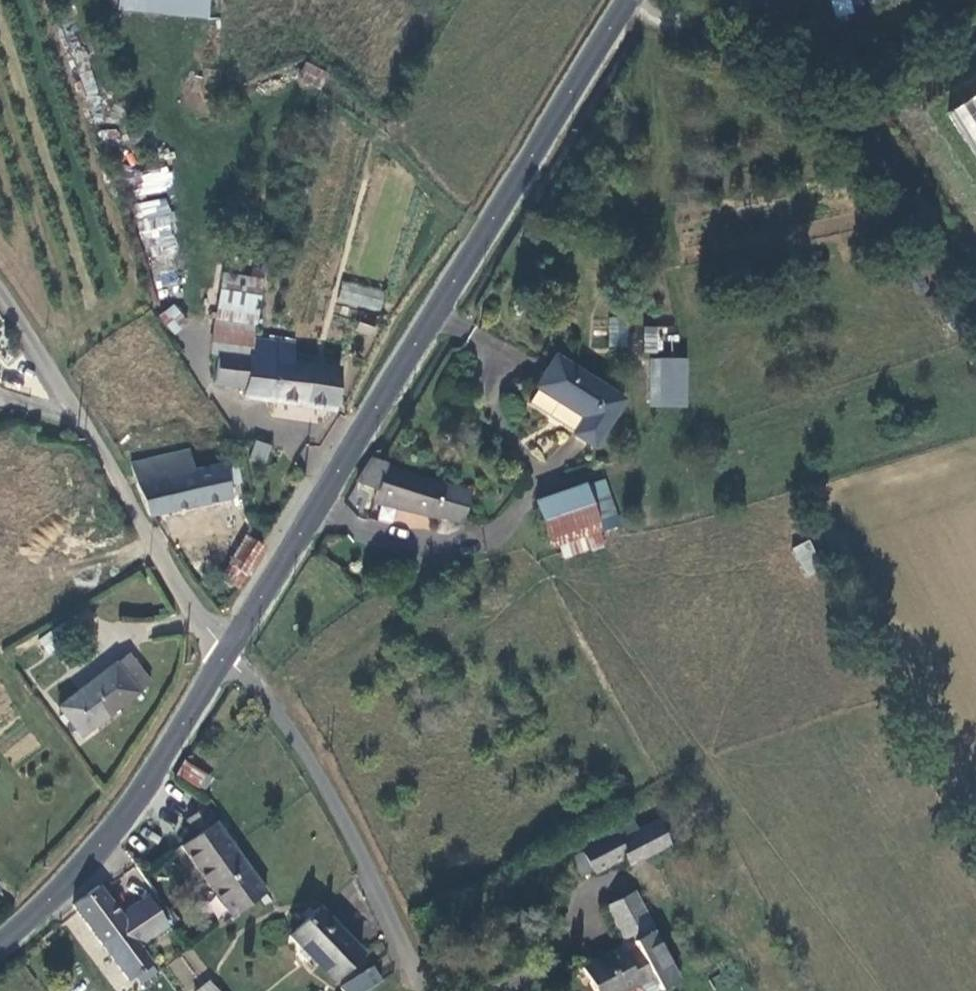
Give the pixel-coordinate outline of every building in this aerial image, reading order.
[(202,0),(144,0),(143,17),(206,23),(208,1),(202,0)] [(833,16),(851,14),(849,0),(831,0),(833,16)] [(317,87),(325,71),(306,61),(298,77),(317,87)] [(949,107),(975,150),(975,91),(949,107)] [(133,172),(135,194),(171,192),(170,170),(133,172)] [(158,299),(188,291),(163,196),(133,204),(158,299)] [(344,280),(338,299),(379,312),(385,293),(344,280)] [(259,292),(213,286),(204,349),(214,351),(246,355),(249,355),(252,337),(259,292)] [(159,314),(172,333),(188,322),(174,303),(159,314)] [(378,314),(364,309),(357,321),(371,328),(378,314)] [(608,345),(624,346),(627,319),(610,317),(608,345)] [(331,405),(338,364),(338,361),(290,354),(291,341),(252,337),(249,355),(246,355),(242,383),(241,392),(331,405)] [(572,425),(570,426),(591,438),(618,390),(550,350),(531,382),(533,383),(525,397),(572,425)] [(677,350),(643,350),(643,396),(677,396),(677,350)] [(214,379),(242,383),(246,355),(214,351),(211,380),(214,379)] [(266,464),(270,443),(253,440),(249,460),(266,464)] [(133,459),(153,511),(230,494),(227,481),(239,478),(236,460),(194,468),(189,448),(133,459)] [(459,517),(466,488),(385,465),(386,461),(368,455),(353,477),(374,484),(371,498),(430,513),(437,511),(459,517)] [(603,474),(537,496),(550,538),(557,535),(561,548),(603,534),(595,512),(613,506),(603,474)] [(245,535),(221,577),(238,586),(263,546),(245,535)] [(808,543),(790,553),(807,582),(824,572),(808,543)] [(132,645),(128,648),(148,673),(152,671),(132,645)] [(79,725),(148,673),(128,648),(60,699),(79,725)] [(178,763),(197,774),(204,763),(185,751),(178,763)] [(179,833),(233,904),(266,883),(199,794),(181,808),(193,823),(179,833)] [(633,832),(580,860),(582,863),(591,881),(593,885),(626,868),(629,875),(669,854),(657,831),(637,841),(633,832)] [(165,883),(173,866),(159,859),(150,875),(165,883)] [(591,881),(582,863),(573,868),(582,886),(591,881)] [(126,965),(144,950),(134,936),(163,916),(142,886),(116,904),(95,874),(72,889),(73,890),(126,965)] [(363,944),(318,899),(290,928),(336,971),(363,944)] [(606,916),(627,956),(581,981),(587,990),(670,990),(677,987),(651,942),(655,940),(633,900),(606,916)] [(350,987),(381,969),(374,958),(340,978),(350,987)] [(214,982),(206,990),(224,990),(214,982)]
